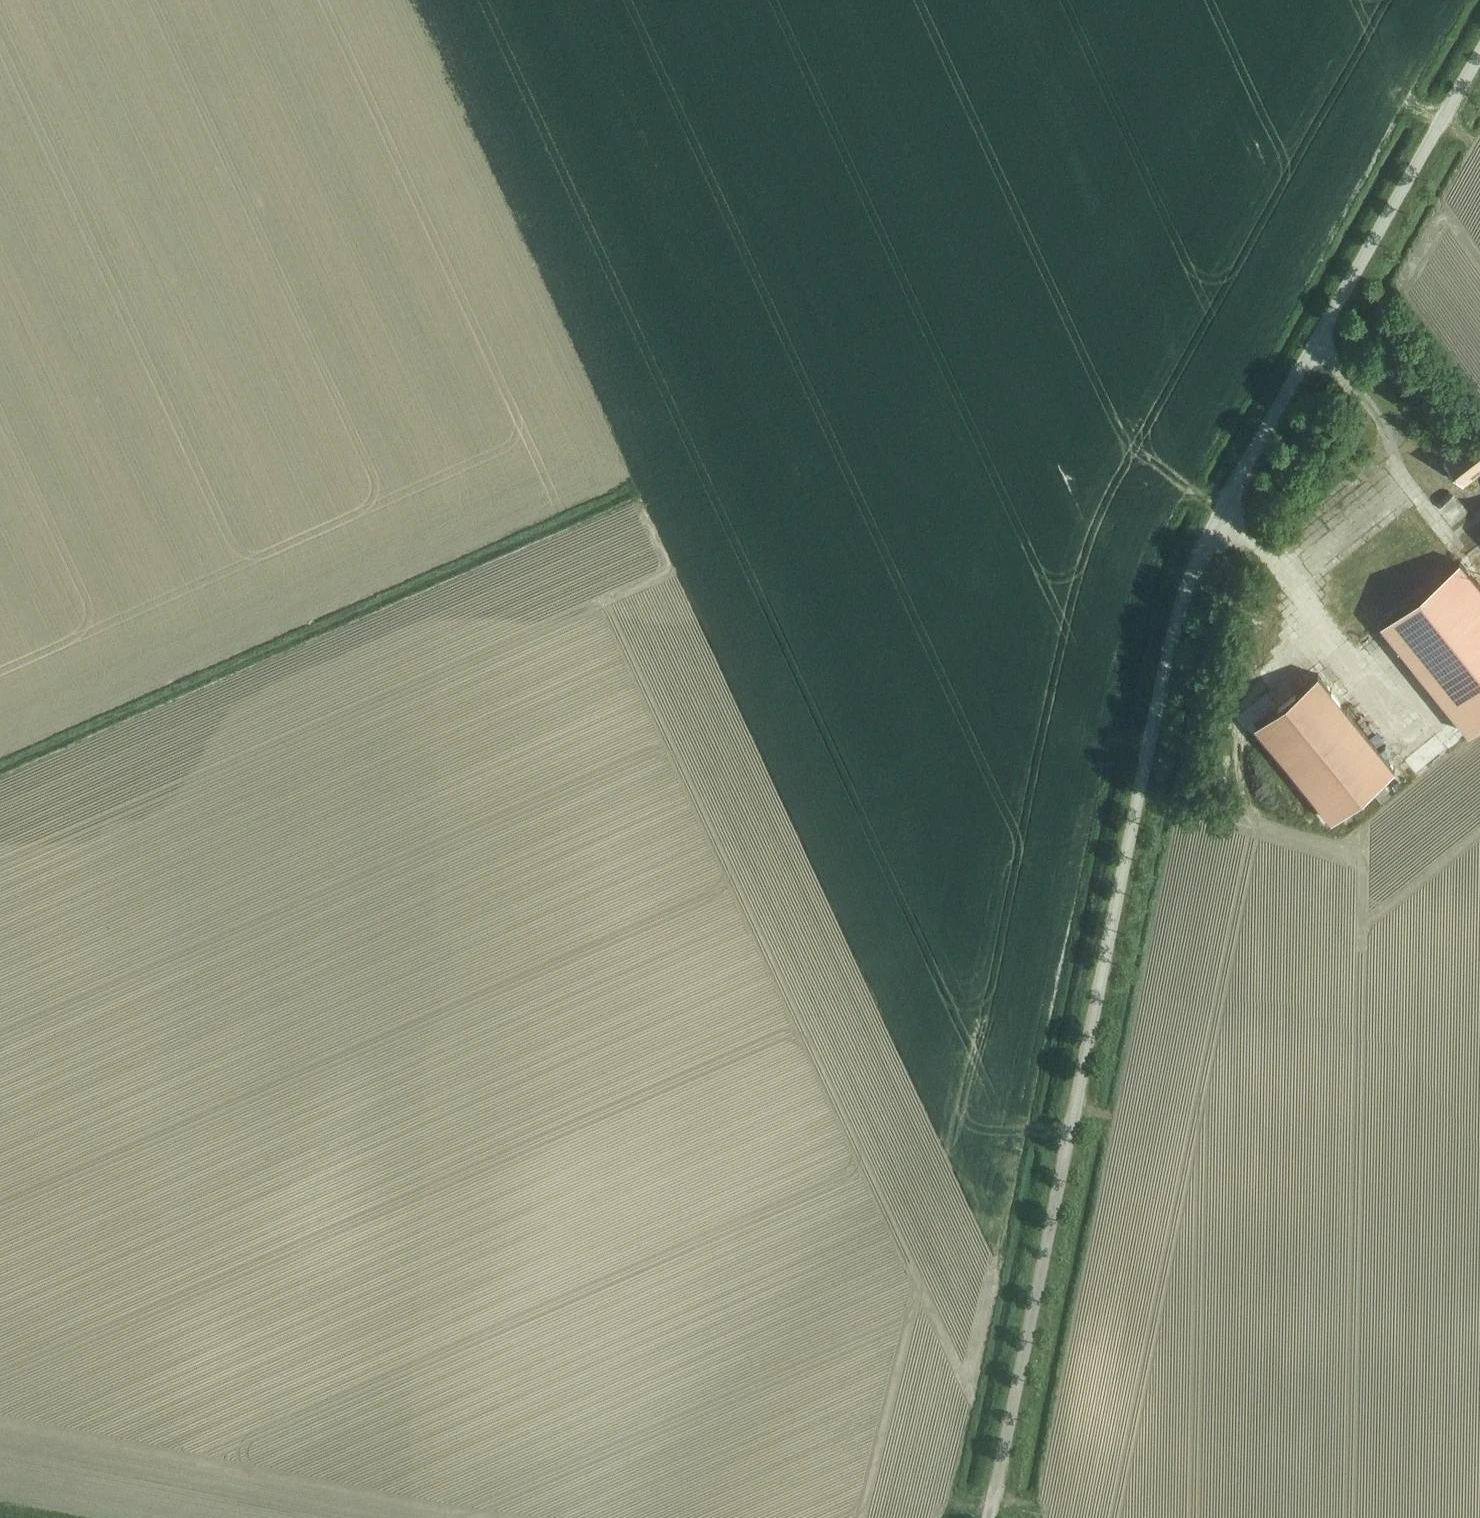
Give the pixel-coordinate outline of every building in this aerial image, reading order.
[(1464,482),(1479,469),(1479,443),(1473,434),(1444,456),(1464,482)] [(1348,506),(1366,486),(1359,480),(1342,500),(1348,506)] [(1460,560),(1382,623),(1470,733),(1479,724),(1479,584),(1460,560)] [(1396,769),(1319,673),(1256,724),(1332,820),(1396,769)]
